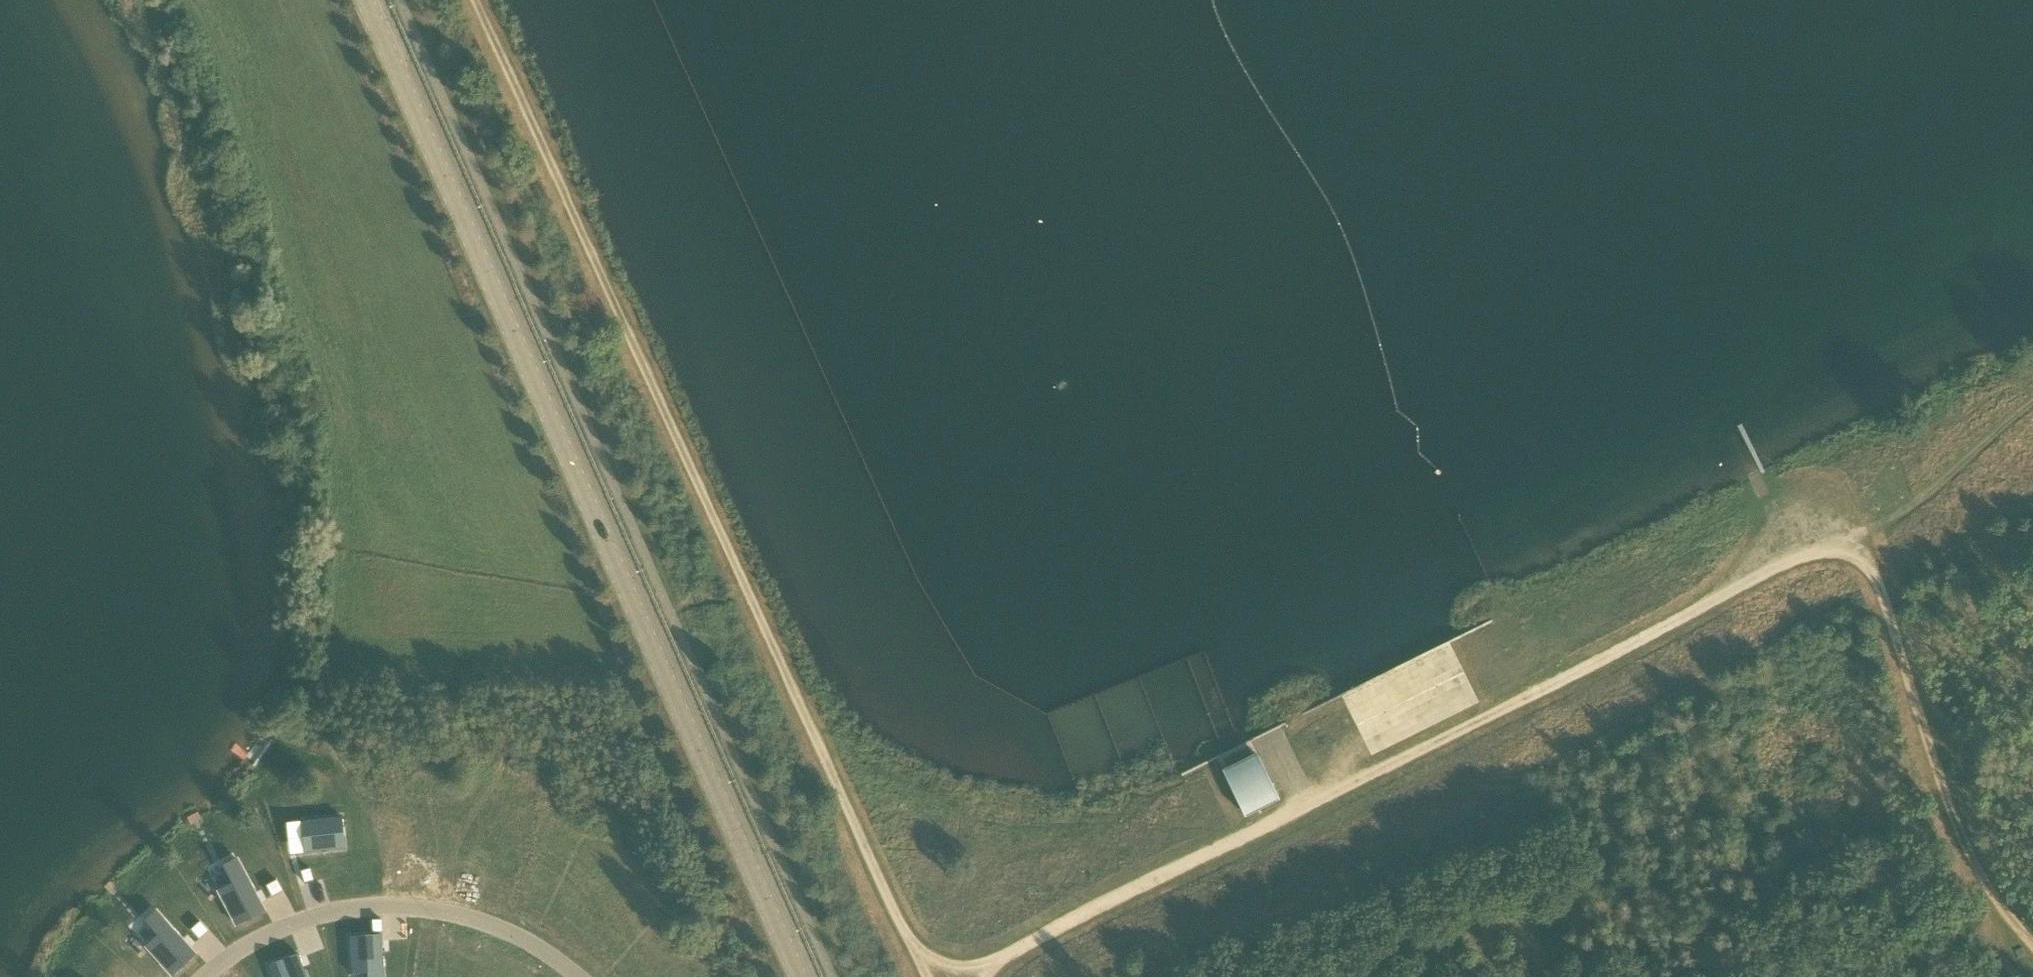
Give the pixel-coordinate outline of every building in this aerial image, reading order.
[(1342,690),(1370,753),(1481,704),(1453,641),(1342,690)] [(1225,773),(1244,811),(1279,794),(1260,756),(1225,773)] [(300,820),(303,852),(344,848),(342,816),(300,820)] [(264,909),(237,858),(224,866),(233,883),(218,891),(236,924),(264,909)] [(304,882),(313,879),(310,868),(301,870),(304,882)] [(282,890),(277,879),(266,885),(272,895),(282,890)] [(195,953),(156,910),(145,920),(158,935),(146,946),(171,974),(195,953)] [(381,919),(372,919),(373,931),(382,931),(381,919)] [(208,929),(200,921),(191,928),(199,937),(208,929)]
